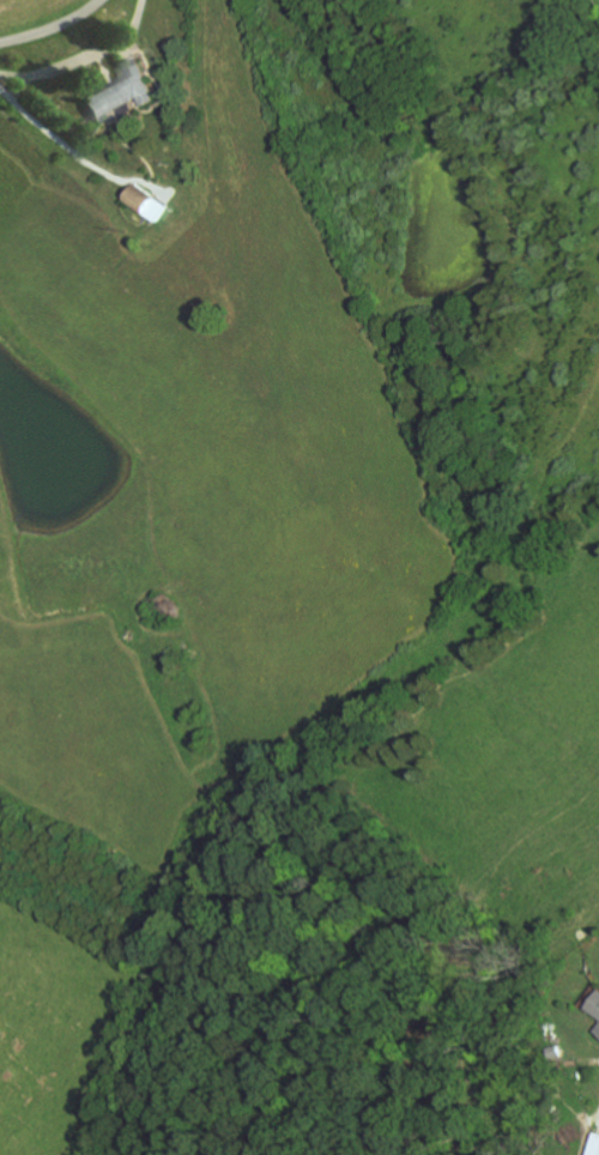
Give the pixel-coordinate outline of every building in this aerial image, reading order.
[(158,98),(153,90),(156,89),(147,72),(139,55),(129,60),(119,66),(123,74),(107,83),(78,97),(90,122),(117,108),(121,107),(125,115),(135,109),(132,102),(137,99),(140,97),(145,105),(158,98)] [(157,220),(169,204),(137,182),(125,199),(157,220)] [(589,1009),(598,1016),(598,994),(589,1009)] [(597,1131),(598,1132),(598,1154),(590,1154),(597,1131)]
